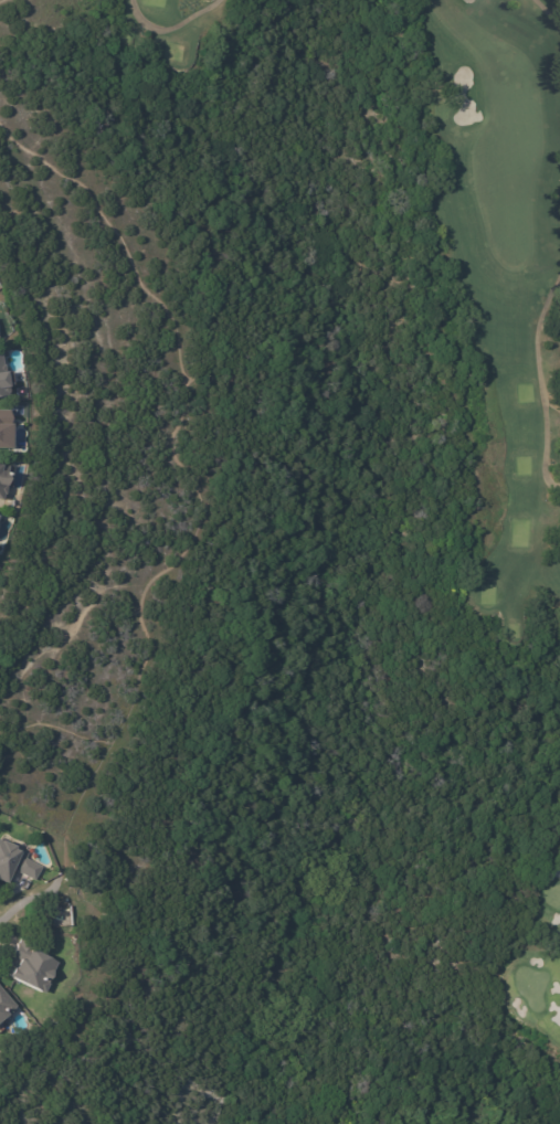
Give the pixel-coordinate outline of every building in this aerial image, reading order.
[(4,395),(0,396),(0,354),(6,353),(8,370),(12,369),(14,384),(13,384),(14,393),(4,394),(4,395)] [(18,446),(0,446),(0,410),(13,411),(13,420),(13,422),(18,422),(18,446)] [(8,498),(0,497),(0,462),(8,463),(8,464),(7,469),(14,470),(12,486),(11,486),(10,494),(8,494),(8,498)] [(8,883),(0,880),(0,840),(1,841),(2,840),(17,847),(15,848),(27,853),(23,859),(40,867),(33,879),(13,870),(8,883)] [(22,982),(11,976),(14,969),(9,966),(13,958),(9,956),(10,954),(11,955),(15,945),(15,944),(15,943),(17,944),(20,936),(42,947),(40,952),(57,961),(46,983),(49,984),(44,993),(22,982)] [(9,1017),(0,1025),(0,988),(15,1006),(15,1007),(13,1009),(13,1011),(10,1014),(8,1015),(9,1017)]
